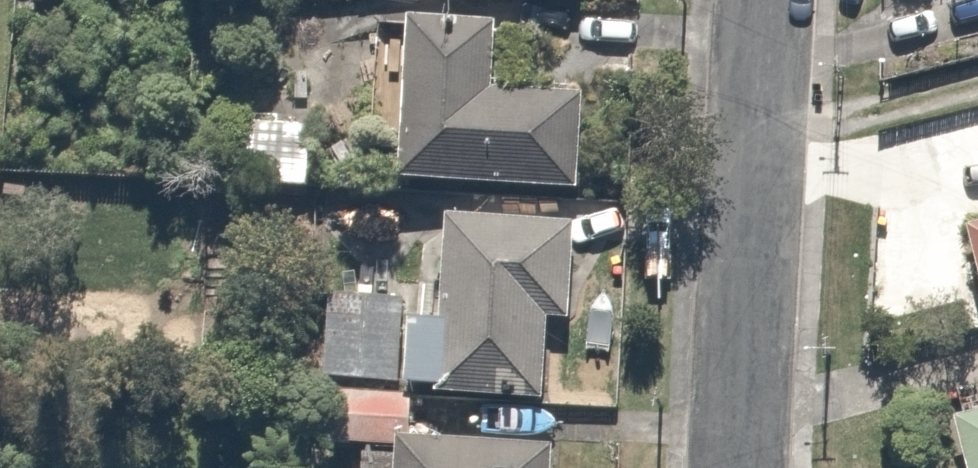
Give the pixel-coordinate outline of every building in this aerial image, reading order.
[(945,51),(977,42),(977,0),(931,0),(945,51)] [(580,197),(591,30),(374,16),(366,134),(403,137),(400,185),(580,197)] [(572,328),(577,220),(449,214),(444,327),(408,325),(405,394),(543,401),(547,327),(572,328)] [(962,225),(977,286),(977,221),(962,225)] [(387,298),(330,295),(326,381),(383,383),(387,298)] [(412,403),(332,399),(330,434),(411,438),(412,403)] [(946,419),(958,467),(977,467),(977,411),(946,419)] [(551,456),(395,449),(395,467),(550,467),(551,456)]
